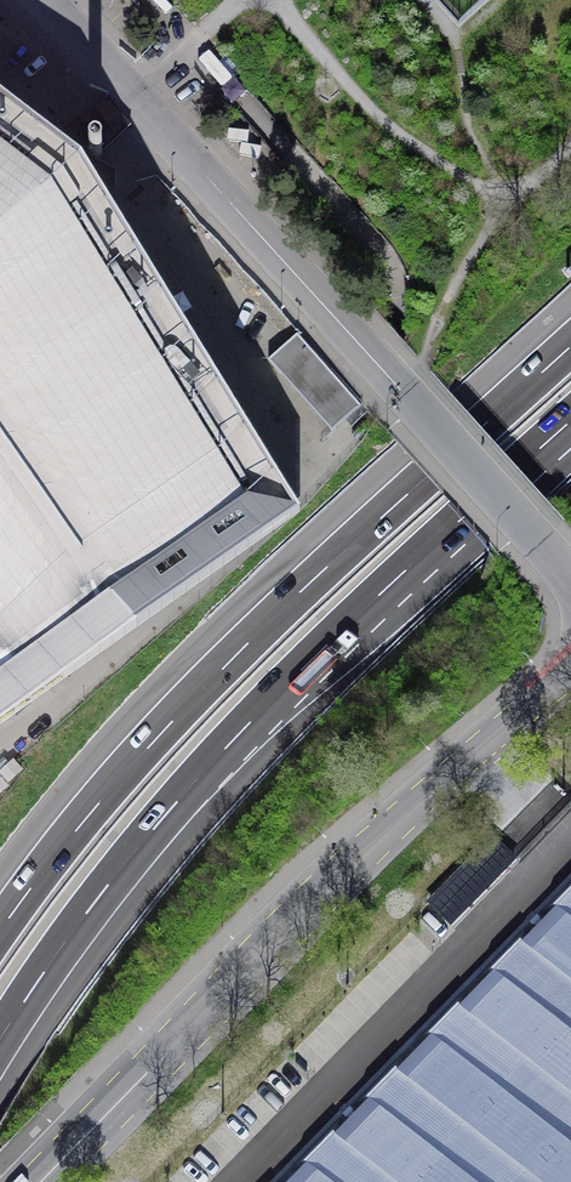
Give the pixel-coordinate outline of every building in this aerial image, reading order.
[(301,513),(81,165),(0,101),(0,726),(301,513)] [(361,405),(297,334),(284,346),(269,360),(332,430),(361,405)] [(406,953),(467,887),(437,860),(377,926),(406,953)] [(565,886),(556,896),(274,1181),(570,1181),(570,881),(565,886)]
